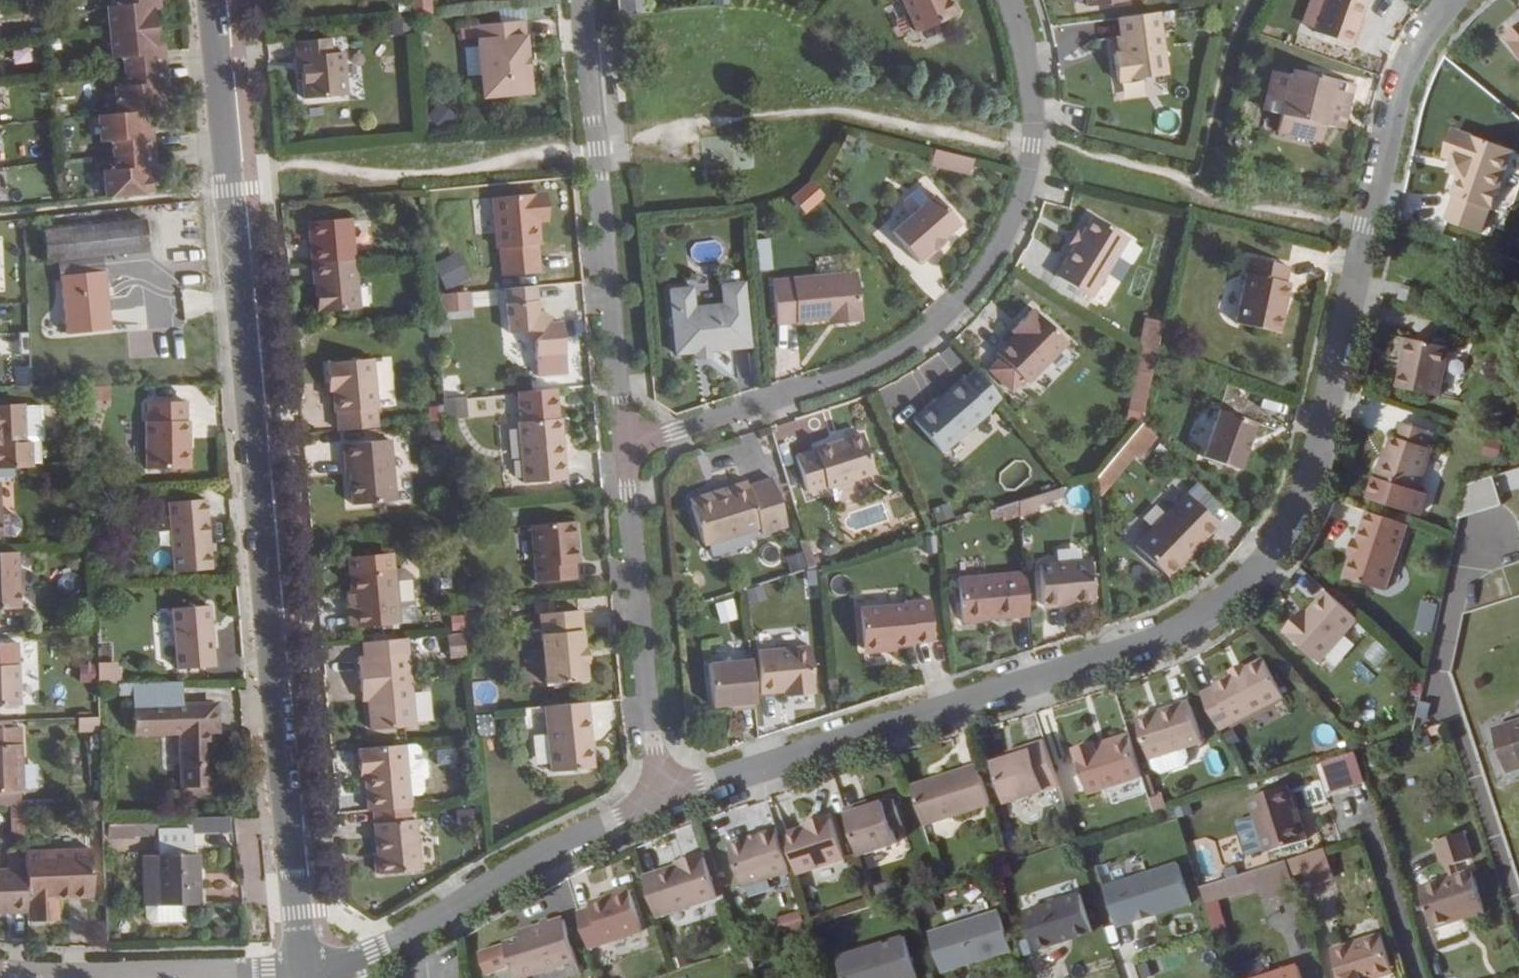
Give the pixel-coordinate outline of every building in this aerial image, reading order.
[(117,3),(106,4),(108,32),(112,59),(122,58),(125,85),(114,86),(116,113),(96,116),(99,143),(110,142),(112,155),(113,168),(102,169),(104,197),(150,192),(149,174),(144,175),(143,167),(153,166),(152,151),(151,136),(140,137),(139,129),(144,129),(142,111),(162,109),(161,91),(156,91),(155,84),(165,82),(162,52),(152,54),(151,46),(156,45),(154,27),(153,10),(147,10),(147,2),(157,1),(157,0),(116,0),(117,3)] [(430,0),(410,0),(411,13),(431,10),(430,0)] [(625,14),(642,12),(641,0),(624,0),(625,14)] [(951,0),(901,0),(916,32),(952,15),(955,8),(951,0)] [(1366,0),(1323,0),(1318,15),(1312,30),(1312,32),(1350,46),(1366,0)] [(409,13),(408,3),(393,5),(395,15),(409,13)] [(1298,25),(1312,30),(1318,15),(1304,9),(1298,25)] [(1117,83),(1164,74),(1156,12),(1116,17),(1119,38),(1121,54),(1116,55),(1112,55),(1117,83)] [(390,35),(411,33),(409,16),(389,18),(390,35)] [(475,25),(481,97),(528,92),(522,21),(475,25)] [(1518,54),(1518,24),(1504,36),(1518,54)] [(299,70),(302,99),(345,94),(341,52),(329,53),(327,38),(293,41),(295,63),(299,62),(299,70)] [(1271,90),(1266,112),(1279,115),(1275,132),(1320,142),(1324,125),(1333,127),(1338,105),(1346,107),(1352,84),(1292,69),(1290,74),(1271,70),(1267,89),(1271,90)] [(1138,82),(1115,85),(1117,100),(1140,97),(1138,82)] [(1266,112),(1271,90),(1267,89),(1261,110),(1266,112)] [(442,131),(454,116),(438,101),(425,117),(442,131)] [(1341,129),(1346,107),(1338,105),(1333,127),(1341,129)] [(1445,220),(1481,233),(1490,209),(1492,210),(1513,150),(1457,130),(1446,159),(1454,161),(1462,164),(1459,175),(1452,195),(1454,196),(1445,220)] [(933,150),(929,162),(969,172),(972,160),(933,150)] [(1459,175),(1462,164),(1454,161),(1450,172),(1459,175)] [(200,186),(198,170),(188,172),(190,187),(200,186)] [(806,214),(829,195),(814,177),(791,196),(806,214)] [(500,276),(538,271),(536,244),(538,244),(536,221),(541,220),(538,192),(490,197),(495,247),(498,247),(500,276)] [(890,232),(918,264),(933,251),(931,247),(941,239),(958,224),(933,195),(890,232)] [(1089,298),(1127,238),(1091,215),(1080,233),(1075,230),(1067,244),(1071,247),(1054,275),(1089,298)] [(354,259),(350,217),(306,221),(310,263),(354,259)] [(57,260),(64,333),(109,328),(101,255),(146,250),(143,219),(42,231),(45,261),(57,260)] [(760,270),(774,269),(772,238),(758,239),(760,270)] [(931,247),(933,251),(944,243),(941,239),(931,247)] [(446,288),(471,279),(461,251),(436,260),(446,288)] [(1233,323),(1277,332),(1288,282),(1284,282),(1287,266),(1247,256),(1233,323)] [(358,308),(354,259),(310,263),(315,313),(358,308)] [(771,281),(775,325),(827,319),(837,319),(842,323),(855,322),(858,316),(860,316),(855,272),(771,281)] [(671,329),(674,354),(695,353),(709,352),(749,347),(743,281),(719,284),(721,304),(693,307),(692,287),(667,289),(670,315),(668,320),(668,325),(671,329)] [(1405,301),(1410,286),(1401,283),(1396,298),(1403,300),(1405,301)] [(563,351),(561,321),(547,322),(537,315),(534,285),(505,287),(508,332),(523,330),(533,339),(534,354),(542,353),(549,359),(556,352),(563,351)] [(440,312),(472,310),(471,291),(439,292),(440,312)] [(1026,385),(1067,344),(1031,308),(1015,324),(1019,327),(1013,333),(994,352),(1026,385)] [(537,315),(547,322),(550,318),(541,310),(537,315)] [(1013,333),(1019,327),(1015,324),(1009,330),(1013,333)] [(1440,396),(1451,346),(1407,337),(1397,387),(1440,396)] [(709,358),(709,352),(695,353),(695,360),(709,358)] [(336,430),(377,426),(374,408),(377,407),(372,357),(324,362),(327,391),(331,391),(332,412),(335,412),(336,430)] [(912,420),(939,454),(988,412),(986,410),(999,399),(974,370),(960,381),(959,379),(912,420)] [(1141,413),(1150,373),(1138,370),(1129,411),(1141,413)] [(442,399),(444,417),(455,416),(454,409),(461,409),(460,397),(442,399)] [(29,467),(29,463),(41,462),(39,440),(41,440),(40,404),(21,404),(21,403),(0,404),(0,468),(29,467)] [(442,417),(441,403),(430,404),(431,418),(442,417)] [(1237,470),(1254,423),(1217,409),(1200,457),(1237,470)] [(565,479),(560,418),(516,421),(522,483),(565,479)] [(144,468),(187,468),(187,420),(144,421),(144,468)] [(1114,494),(1158,432),(1142,421),(1098,482),(1114,494)] [(1417,514),(1418,514),(1425,492),(1418,490),(1432,448),(1429,447),(1434,432),(1400,421),(1395,436),(1392,435),(1379,477),(1373,476),(1363,509),(1366,511),(1409,525),(1413,526),(1417,514)] [(443,437),(442,422),(432,423),(433,438),(443,437)] [(794,455),(806,494),(825,488),(825,489),(873,474),(861,433),(812,448),(813,449),(794,455)] [(394,500),(389,439),(341,442),(343,460),(347,460),(347,471),(351,505),(394,500)] [(88,466),(88,487),(96,486),(95,465),(88,466)] [(689,503),(702,547),(758,529),(760,535),(785,528),(770,477),(746,485),(745,481),(724,487),(725,492),(689,503)] [(1465,485),(1459,518),(1500,505),(1491,477),(1465,485)] [(689,503),(725,492),(724,487),(688,498),(689,503)] [(1036,495),(1038,505),(1062,497),(1059,488),(1036,495)] [(104,509),(103,493),(92,494),(92,510),(104,509)] [(1133,545),(1163,574),(1190,546),(1193,549),(1217,525),(1183,493),(1133,545)] [(1018,516),(1039,510),(1038,505),(1036,495),(1017,502),(1018,516)] [(209,568),(203,498),(167,501),(172,571),(209,568)] [(1018,516),(1017,502),(987,512),(989,520),(1000,517),(1001,522),(1018,516)] [(953,518),(948,503),(929,509),(935,524),(953,518)] [(1386,590),(1409,525),(1366,511),(1357,539),(1354,538),(1348,553),(1352,554),(1344,577),(1386,590)] [(13,534),(19,528),(18,519),(12,513),(0,513),(0,535),(13,534)] [(577,563),(573,520),(529,524),(534,582),(575,577),(574,563),(577,563)] [(940,552),(939,534),(918,536),(920,554),(940,552)] [(1163,574),(1166,577),(1193,549),(1190,546),(1163,574)] [(17,607),(15,552),(0,552),(0,608),(17,607)] [(1093,602),(1090,560),(1037,565),(1040,606),(1093,602)] [(397,623),(393,568),(348,573),(351,609),(348,610),(349,628),(397,623)] [(956,578),(960,623),(1027,616),(1023,571),(956,578)] [(803,583),(801,575),(793,578),(794,585),(803,583)] [(766,599),(761,584),(744,590),(748,605),(766,599)] [(1283,630),(1320,663),(1358,620),(1325,590),(1306,613),(1301,618),(1297,615),(1283,630)] [(538,601),(539,613),(552,612),(552,599),(538,601)] [(930,642),(927,599),(906,601),(906,604),(858,609),(861,650),(912,647),(912,644),(930,642)] [(1437,633),(1441,601),(1424,599),(1419,630),(1437,633)] [(171,608),(175,668),(212,665),(207,605),(171,608)] [(543,683),(586,679),(584,662),(585,662),(584,646),(583,646),(579,609),(552,612),(539,613),(537,613),(543,683)] [(1301,618),(1306,613),(1302,609),(1297,615),(1301,618)] [(462,630),(461,614),(449,615),(450,631),(462,630)] [(439,634),(419,638),(422,653),(442,650),(439,634)] [(464,655),(462,634),(446,636),(447,657),(464,655)] [(368,729),(414,726),(406,637),(361,641),(361,656),(356,657),(359,692),(365,692),(366,700),(368,729)] [(1381,640),(1366,650),(1374,662),(1390,652),(1381,640)] [(756,651),(760,694),(782,692),(787,690),(787,696),(814,692),(808,644),(756,651)] [(1200,693),(1219,730),(1283,697),(1263,657),(1245,667),(1243,663),(1230,671),(1231,674),(1213,683),(1214,686),(1200,693)] [(706,664),(710,707),(736,705),(736,710),(754,709),(749,660),(706,664)] [(17,663),(0,664),(0,706),(18,705),(17,663)] [(95,668),(95,684),(120,683),(119,667),(116,667),(95,668)] [(179,787),(210,785),(208,731),(215,730),(215,704),(181,705),(180,681),(130,683),(131,734),(178,732),(179,787)] [(1136,717),(1149,759),(1150,759),(1153,768),(1161,773),(1185,766),(1189,756),(1186,747),(1203,742),(1190,700),(1136,717)] [(549,772),(592,768),(586,702),(542,706),(549,772)] [(494,713),(477,715),(479,735),(497,733),(494,713)] [(1492,728),(1507,772),(1518,768),(1518,719),(1492,728)] [(21,791),(18,726),(9,726),(0,727),(0,791),(19,791),(21,791)] [(1074,747),(1089,795),(1143,778),(1129,737),(1096,747),(1094,741),(1074,747)] [(991,762),(1005,803),(1058,786),(1044,740),(1014,750),(1016,754),(991,762)] [(363,774),(367,810),(408,807),(407,796),(419,794),(423,791),(422,778),(424,778),(427,776),(425,761),(422,758),(420,758),(419,747),(414,743),(358,749),(359,769),(363,769),(363,774)] [(1365,778),(1356,750),(1321,761),(1330,789),(1365,778)] [(910,785),(923,825),(990,804),(978,766),(963,771),(962,769),(910,785)] [(1156,795),(1149,774),(1143,775),(1150,798),(1156,795)] [(1308,839),(1297,808),(1295,808),(1288,785),(1248,798),(1266,853),(1308,839)] [(10,805),(19,804),(19,791),(0,791),(0,805),(10,805)] [(1150,798),(1155,814),(1167,810),(1161,793),(1156,795),(1150,798)] [(844,809),(859,855),(897,843),(893,828),(903,826),(893,798),(862,808),(860,803),(844,809)] [(11,818),(21,818),(21,804),(19,804),(10,805),(11,818)] [(468,808),(454,809),(456,824),(471,821),(468,808)] [(845,859),(830,812),(809,820),(811,824),(803,826),(784,832),(797,875),(845,859)] [(419,870),(414,818),(372,822),(377,874),(419,870)] [(141,905),(198,904),(197,853),(191,853),(190,828),(156,829),(155,822),(106,823),(106,837),(155,836),(156,854),(140,854),(141,905)] [(728,843),(742,887),(790,872),(776,828),(728,843)] [(1485,911),(1472,869),(1459,873),(1456,863),(1472,858),(1463,831),(1434,841),(1446,878),(1419,886),(1433,928),(1485,911)] [(1334,878),(1325,847),(1297,856),(1302,872),(1307,887),(1334,878)] [(25,912),(26,921),(49,920),(48,899),(56,899),(91,897),(89,849),(23,851),(24,867),(25,912)] [(25,912),(24,867),(23,851),(8,852),(8,868),(0,868),(0,913),(25,912)] [(643,875),(656,917),(717,896),(703,852),(682,859),(684,862),(675,865),(643,875)] [(1292,876),(1302,872),(1297,856),(1287,859),(1292,876)] [(1292,876),(1287,859),(1256,869),(1262,887),(1266,899),(1296,890),(1292,876)] [(1119,932),(1192,908),(1177,864),(1104,889),(1119,932)] [(1205,904),(1262,887),(1256,869),(1200,886),(1205,904)] [(1379,891),(1374,876),(1363,879),(1368,895),(1379,891)] [(875,890),(877,899),(888,897),(885,887),(875,890)] [(577,913),(588,947),(643,929),(630,890),(590,902),(592,908),(577,913)] [(1021,911),(1033,950),(1089,932),(1077,893),(1021,911)] [(48,899),(49,920),(56,920),(56,899),(48,899)] [(995,908),(926,931),(940,975),(1010,953),(995,908)] [(807,926),(803,913),(793,917),(798,928),(807,926)] [(577,960),(564,920),(533,929),(534,932),(504,942),(516,977),(519,977),(577,960)] [(1380,933),(1331,948),(1340,977),(1375,977),(1392,973),(1380,933)] [(905,941),(836,962),(841,977),(916,977),(905,941)] [(685,964),(682,955),(671,958),(675,968),(685,964)] [(1297,964),(1255,977),(1302,977),(1297,964)]
